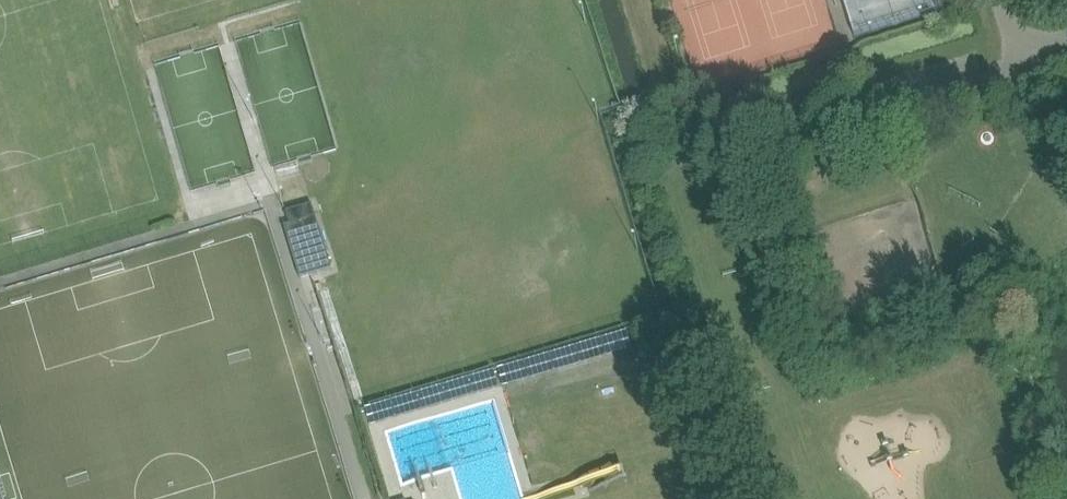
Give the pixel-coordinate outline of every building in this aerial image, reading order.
[(783,27),(800,26),(800,0),(783,0),(783,27)] [(332,268),(315,215),(283,225),(300,277),(332,268)]
